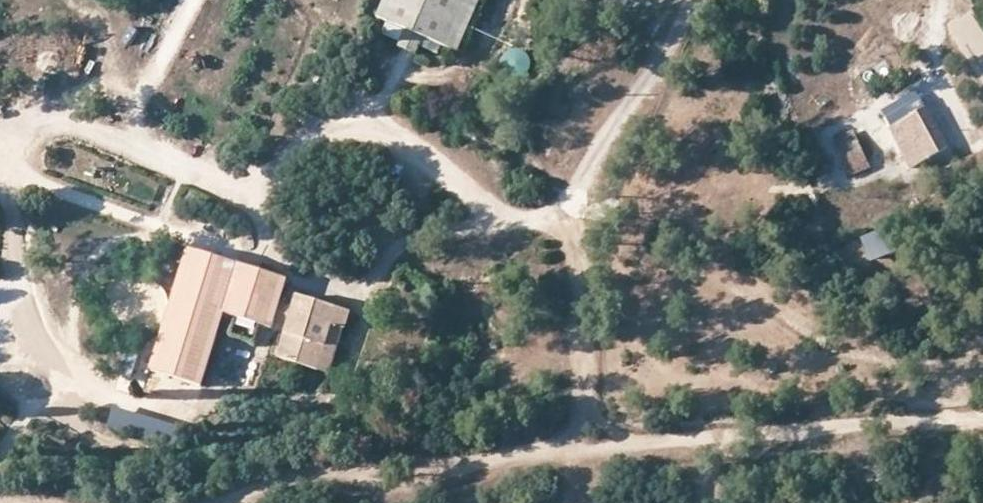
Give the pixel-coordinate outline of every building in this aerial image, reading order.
[(395,49),(414,57),(421,41),(455,56),(480,0),(381,0),(371,21),(401,34),(395,49)] [(912,166),(948,147),(927,110),(891,129),(912,166)] [(848,170),(868,161),(858,142),(838,151),(848,170)] [(861,240),(871,265),(891,257),(881,232),(861,240)] [(273,324),(278,307),(286,283),(188,253),(151,375),(201,390),(223,317),(271,332),(273,324)] [(277,362),(316,374),(329,329),(341,333),(344,334),(349,316),(296,300),(293,311),(287,328),(277,362)] [(287,328),(293,311),(278,307),(273,324),(287,328)] [(329,329),(316,374),(327,377),(341,333),(329,329)] [(170,449),(177,428),(113,407),(107,428),(170,449)]
